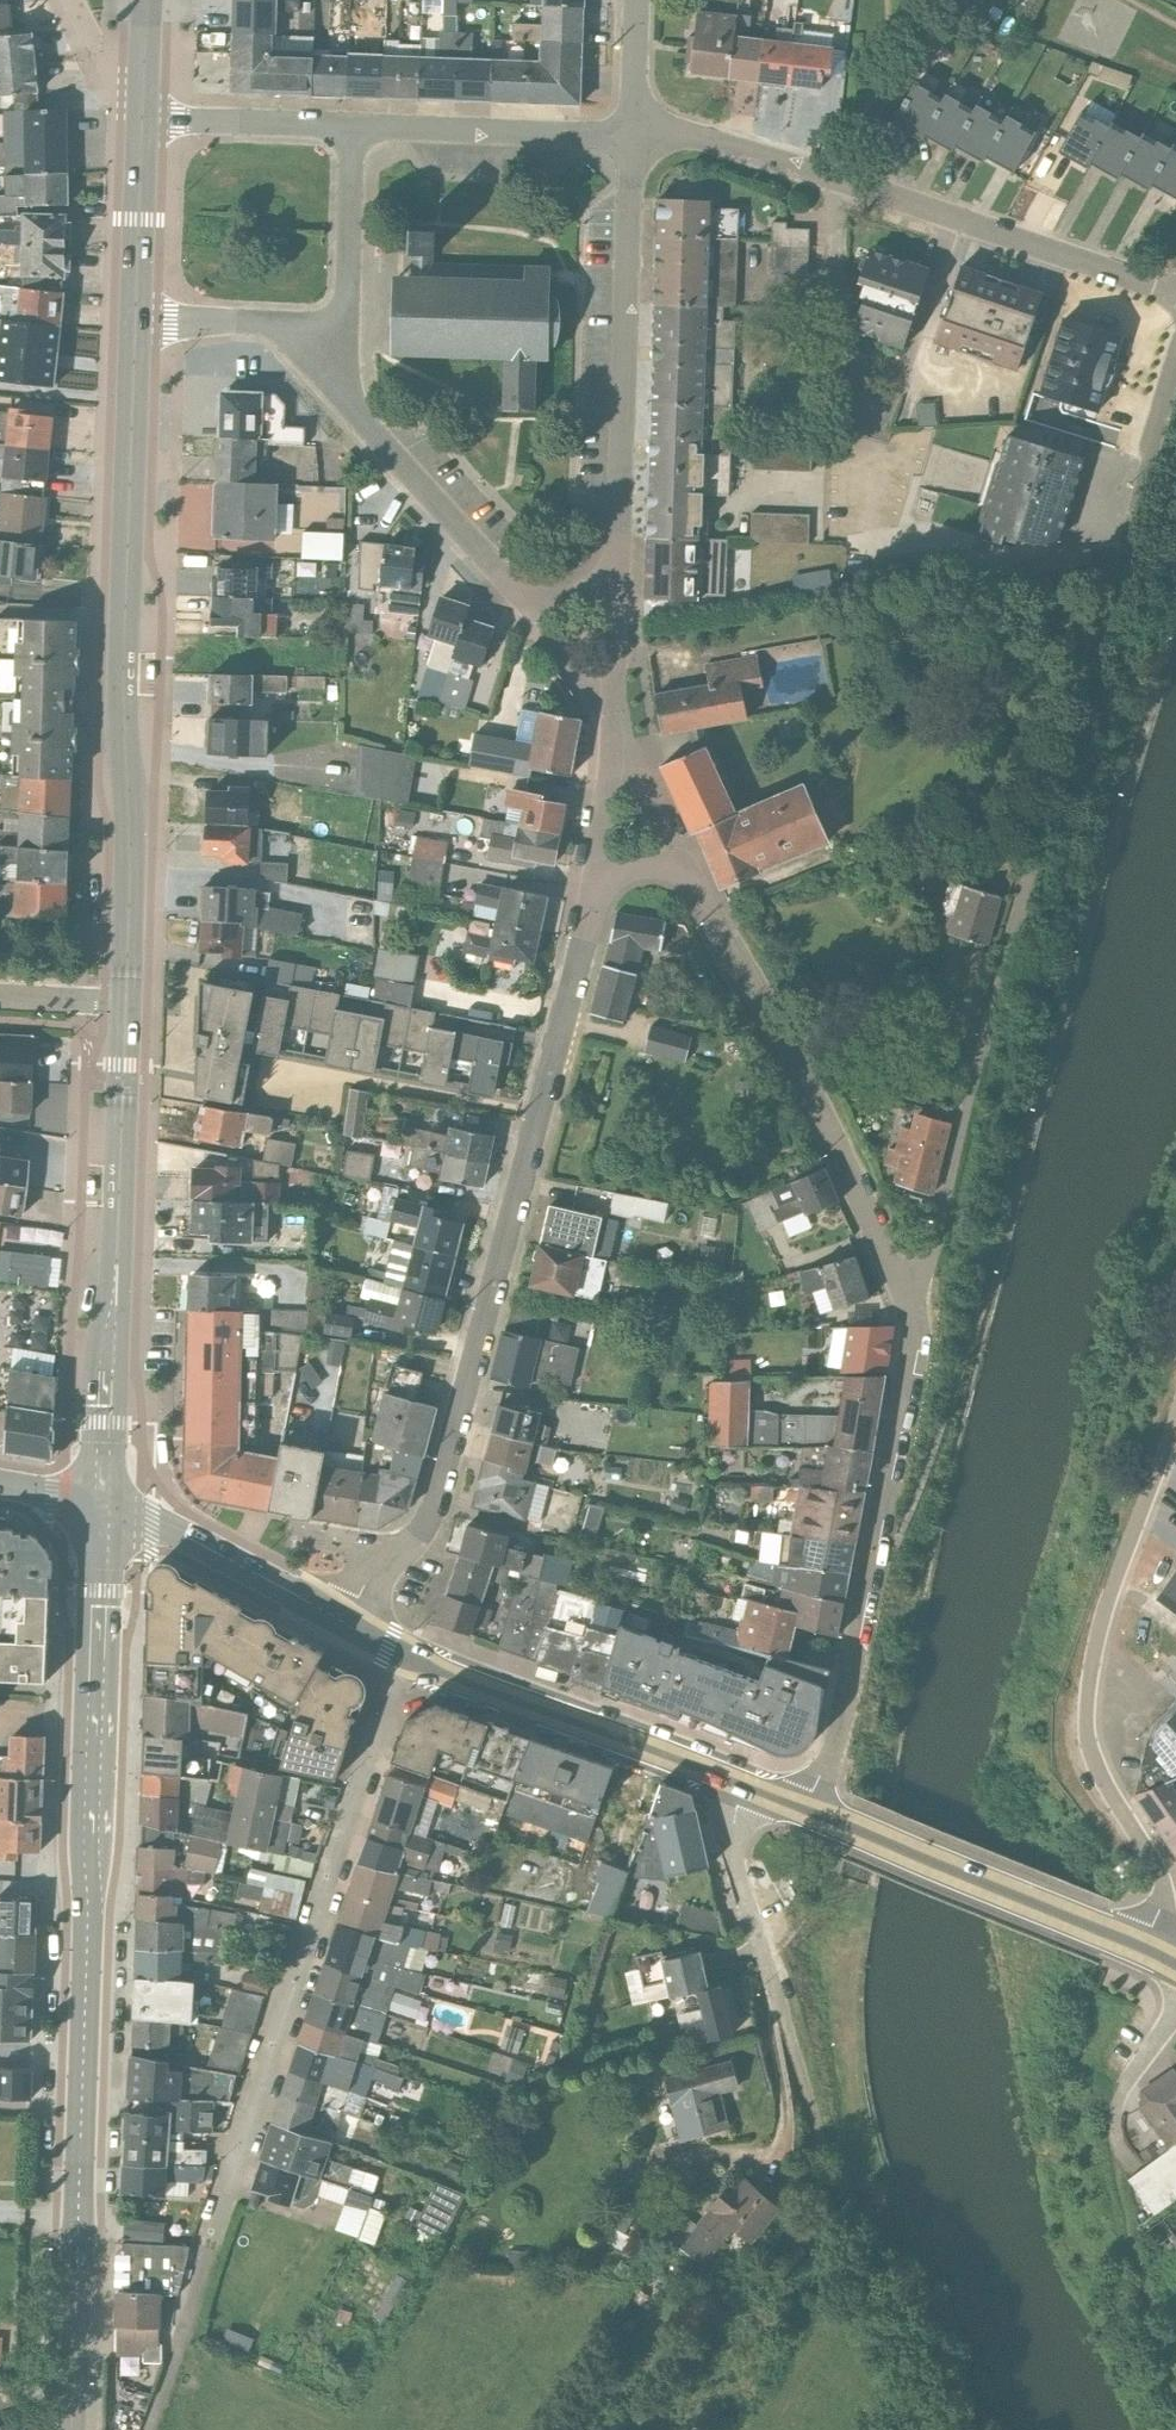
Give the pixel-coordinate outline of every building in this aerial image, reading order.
[(235,33),(276,34),(277,11),(300,12),(300,0),(234,0),(235,33)] [(458,32),(459,0),(444,0),(443,32),(441,31),(440,39),(421,39),(418,99),(455,100),(458,32)] [(429,8),(443,9),(444,0),(430,0),(429,8)] [(11,30),(8,5),(0,6),(0,31),(11,30)] [(583,43),(585,8),(544,6),(543,25),(514,24),(513,40),(541,41),(583,43)] [(692,64),(691,74),(730,78),(737,17),(698,13),(695,37),(689,37),(686,62),(692,64)] [(730,78),(759,83),(764,40),(749,38),(751,18),(737,17),(730,78)] [(786,87),(821,91),(824,74),(831,74),(833,35),(803,31),(803,23),(794,23),(793,30),(786,87)] [(765,35),(759,83),(786,87),(793,30),(778,28),(777,36),(765,35)] [(474,59),(474,33),(458,32),(455,100),(491,101),(493,60),(474,59)] [(275,93),(276,34),(235,33),(233,85),(240,92),(275,93)] [(37,64),(34,34),(0,37),(0,68),(37,64)] [(276,34),(275,93),(311,94),(314,37),(276,34)] [(385,41),(350,39),(347,96),(383,97),(385,41)] [(400,41),(385,41),(383,97),(418,99),(420,46),(400,45),(400,41)] [(540,42),(538,61),(581,64),(583,43),(541,41),(540,42)] [(349,51),(314,49),(311,94),(347,96),(349,51)] [(493,60),(491,101),(522,102),(525,61),(493,60)] [(580,105),(581,64),(538,61),(525,61),(522,102),(580,105)] [(1096,79),(1127,90),(1131,78),(1091,63),(1087,73),(1096,77),(1096,79)] [(0,68),(0,97),(40,93),(37,64),(0,68)] [(923,137),(924,136),(941,104),(928,97),(930,92),(915,83),(893,123),(903,129),(904,127),(923,137)] [(40,111),(39,94),(15,96),(16,112),(40,111)] [(951,151),(954,146),(971,115),(958,108),(961,103),(946,95),(941,104),(924,136),(951,151)] [(982,162),(984,157),(1002,126),(989,119),(991,114),(976,105),(971,115),(954,146),(982,162)] [(67,141),(66,109),(40,111),(16,112),(5,113),(5,142),(67,141)] [(1087,169),(1090,164),(1110,128),(1081,111),(1057,152),(1087,169)] [(1007,116),(1002,126),(984,157),(1013,173),(1034,137),(1019,129),(1022,124),(1007,116)] [(1117,180),(1120,175),(1141,139),(1126,131),(1123,135),(1110,128),(1090,164),(1117,180)] [(1152,185),(1154,182),(1172,150),(1157,141),(1153,146),(1141,139),(1120,175),(1147,190),(1151,184),(1152,185)] [(67,174),(67,141),(5,142),(0,142),(0,167),(6,167),(6,176),(67,174)] [(1172,150),(1154,182),(1171,192),(1169,194),(1175,198),(1175,152),(1172,150)] [(67,174),(6,176),(6,196),(0,196),(0,216),(18,215),(18,207),(68,205),(67,174)] [(658,237),(739,240),(739,235),(745,235),(746,214),(739,214),(739,209),(711,208),(711,201),(659,199),(658,213),(658,237)] [(73,223),(68,222),(68,215),(23,213),(22,226),(15,226),(15,230),(0,230),(0,245),(66,247),(67,240),(72,239),(73,223)] [(771,246),(809,248),(810,230),(787,228),(786,223),(772,222),(771,246)] [(413,279),(410,279),(409,310),(395,309),(395,322),(409,322),(408,354),(505,357),(503,409),(535,411),(536,358),(548,358),(549,344),(557,344),(558,298),(550,298),(551,269),(436,264),(436,231),(411,230),(411,259),(413,259),(413,279)] [(736,306),(739,240),(658,237),(657,257),(662,257),(662,269),(657,269),(655,304),(736,306)] [(0,245),(0,262),(17,263),(15,265),(15,276),(17,276),(16,288),(63,293),(63,280),(66,280),(67,272),(71,272),(72,256),(66,255),(66,247),(0,245)] [(791,248),(771,246),(771,274),(790,275),(791,248)] [(809,248),(791,248),(790,275),(808,276),(809,248)] [(861,326),(858,334),(903,349),(931,268),(873,249),(870,258),(863,255),(857,270),(862,271),(857,284),(864,286),(860,297),(864,298),(855,324),(861,326)] [(1043,293),(961,265),(935,343),(1016,371),(1043,293)] [(0,287),(0,296),(4,296),(2,319),(60,325),(62,309),(66,306),(66,300),(62,297),(63,293),(0,287)] [(723,320),(723,307),(655,304),(654,343),(653,361),(652,404),(651,437),(731,440),(732,408),(736,321),(723,320)] [(1113,357),(1120,334),(1066,317),(1042,394),(1096,411),(1104,389),(1102,387),(1111,357),(1112,358),(1113,357)] [(0,319),(0,381),(53,387),(60,325),(0,319)] [(830,367),(814,365),(811,396),(828,397),(830,367)] [(221,437),(271,441),(273,403),(263,403),(263,393),(228,392),(222,399),(221,437)] [(918,427),(936,426),(935,402),(917,404),(918,427)] [(51,443),(51,429),(52,417),(29,413),(29,410),(10,408),(9,413),(0,412),(0,443),(49,448),(50,445),(51,443)] [(740,412),(739,427),(792,429),(792,414),(740,412)] [(1007,434),(973,535),(1001,543),(1004,535),(1032,543),(1049,541),(1057,516),(1065,518),(1078,475),(1083,457),(1007,434)] [(221,437),(217,484),(261,485),(263,460),(268,459),(268,445),(271,444),(271,441),(221,437)] [(729,495),(731,440),(651,437),(648,492),(648,507),(647,537),(709,539),(709,510),(703,509),(703,496),(729,495)] [(755,441),(753,469),(810,471),(812,443),(755,441)] [(0,443),(0,459),(5,459),(3,490),(45,495),(49,448),(0,443)] [(214,535),(214,538),(276,541),(277,534),(293,534),(295,504),(278,504),(279,491),(313,491),(313,486),(261,485),(217,484),(215,485),(212,534),(214,535)] [(43,544),(48,496),(3,490),(0,491),(0,539),(43,544)] [(810,515),(752,512),(750,540),(809,543),(810,515)] [(327,532),(303,531),(303,558),(343,559),(344,519),(327,518),(327,532)] [(647,537),(645,598),(698,599),(698,595),(726,596),(728,540),(709,539),(647,537)] [(45,545),(0,540),(0,583),(13,585),(14,584),(14,581),(41,583),(45,545)] [(406,546),(386,544),(382,586),(393,587),(393,592),(391,592),(390,612),(419,614),(426,555),(406,552),(406,546)] [(1031,558),(1035,586),(1094,575),(1090,548),(1031,558)] [(963,555),(887,568),(889,580),(965,567),(963,555)] [(273,578),(273,563),(256,563),(256,567),(219,566),(217,574),(216,575),(215,597),(267,598),(268,579),(273,578)] [(831,569),(791,577),(794,597),(835,590),(831,569)] [(470,604),(440,594),(427,637),(433,639),(425,666),(427,667),(417,695),(439,701),(466,617),(467,616),(470,604)] [(272,598),(215,597),(214,611),(221,611),(221,623),(238,624),(238,636),(276,637),(278,613),(272,613),(272,598)] [(364,605),(345,604),(344,632),(373,633),(373,620),(363,620),(364,605)] [(482,667),(495,627),(467,616),(466,617),(439,701),(465,707),(466,707),(475,681),(474,680),(469,678),(473,665),(481,667),(482,667)] [(76,699),(79,621),(0,618),(0,697),(76,699)] [(743,690),(763,686),(756,653),(704,663),(708,685),(655,696),(661,733),(747,717),(743,690)] [(325,688),(326,678),(323,677),(212,674),(211,703),(252,704),(254,692),(286,693),(287,690),(297,690),(297,688),(325,688)] [(76,699),(0,697),(0,772),(72,778),(76,699)] [(439,702),(434,715),(457,722),(462,707),(439,702)] [(475,733),(469,764),(530,776),(532,770),(570,776),(581,718),(522,708),(516,740),(475,733)] [(270,720),(209,718),(208,750),(224,751),(224,755),(268,757),(270,720)] [(385,750),(358,745),(355,795),(382,800),(385,750)] [(706,745),(661,766),(692,834),(737,813),(706,745)] [(409,804),(415,757),(385,750),(382,800),(408,804),(409,804)] [(71,817),(72,778),(0,772),(0,793),(1,793),(1,808),(71,817)] [(829,839),(829,838),(804,782),(699,831),(722,884),(829,839)] [(256,787),(209,788),(208,823),(258,827),(259,809),(256,809),(256,787)] [(518,825),(561,834),(567,804),(542,798),(542,794),(509,788),(505,806),(508,807),(505,821),(518,824),(518,825)] [(70,848),(71,817),(1,808),(1,819),(5,820),(5,829),(0,829),(0,844),(70,848)] [(400,809),(397,825),(412,828),(416,813),(400,809)] [(487,856),(487,857),(534,865),(534,862),(555,865),(561,834),(518,825),(518,824),(500,821),(481,817),(475,851),(488,853),(487,856)] [(258,827),(208,823),(206,853),(225,854),(225,860),(262,862),(261,877),(287,882),(287,881),(288,863),(260,861),(262,828),(258,827)] [(448,843),(412,835),(408,852),(413,854),(413,856),(445,863),(448,843)] [(66,883),(70,848),(0,845),(0,879),(66,883)] [(407,886),(439,893),(445,863),(413,856),(407,886)] [(394,871),(378,870),(378,891),(376,891),(375,901),(392,903),(394,871)] [(0,879),(0,893),(6,893),(6,915),(65,919),(66,883),(0,879)] [(938,912),(934,928),(985,944),(1000,894),(949,880),(941,913),(938,912)] [(502,888),(478,882),(474,903),(476,904),(473,916),(495,920),(539,930),(546,895),(503,886),(502,888)] [(257,926),(298,935),(303,914),(270,909),(271,892),(255,890),(254,888),(205,885),(203,919),(242,921),(242,925),(257,926)] [(392,903),(375,901),(375,914),(388,917),(388,913),(394,915),(394,918),(408,921),(411,907),(392,903)] [(616,913),(590,1013),(624,1022),(644,948),(660,952),(667,923),(616,913)] [(242,921),(203,919),(202,950),(225,951),(225,955),(255,957),(257,926),(242,925),(242,921)] [(467,933),(463,950),(513,961),(514,956),(532,960),(536,946),(540,946),(542,936),(538,935),(539,930),(495,920),(491,938),(467,933)] [(419,956),(378,949),(374,976),(375,976),(373,999),(385,1002),(411,1007),(419,956)] [(270,960),(266,979),(292,984),(293,980),(298,980),(312,980),(315,965),(297,961),(296,964),(270,960)] [(452,1055),(475,1059),(478,1035),(433,1026),(434,1011),(411,1007),(385,1002),(382,1017),(338,1008),(339,993),(292,984),(289,984),(286,999),(214,983),(201,981),(200,1001),(198,1044),(196,1094),(245,1104),(251,1065),(241,1062),(243,1049),(278,1056),(284,1025),(330,1034),(324,1064),(373,1074),(380,1043),(386,1044),(425,1052),(420,1082),(445,1087),(452,1055)] [(32,1081),(34,1035),(0,1032),(0,1080),(32,1081)] [(513,1042),(478,1035),(475,1059),(468,1093),(493,1098),(495,1090),(500,1062),(509,1064),(513,1042)] [(30,1113),(32,1081),(0,1081),(0,1111),(30,1113)] [(345,1134),(362,1137),(368,1091),(350,1088),(345,1134)] [(289,1126),(290,1119),(204,1105),(198,1137),(242,1145),(246,1130),(271,1135),(273,1123),(289,1126)] [(897,1165),(892,1182),(905,1185),(900,1202),(919,1207),(920,1208),(925,1191),(930,1193),(948,1123),(914,1113),(910,1128),(902,1125),(895,1148),(888,1146),(884,1162),(897,1165)] [(487,1161),(493,1134),(450,1125),(448,1133),(405,1125),(401,1144),(401,1145),(487,1161)] [(291,1166),(296,1143),(268,1137),(263,1160),(291,1166)] [(29,1185),(31,1159),(1,1154),(2,1146),(0,1145),(0,1180),(29,1185)] [(482,1186),(482,1185),(487,1161),(413,1147),(410,1164),(426,1168),(425,1173),(439,1175),(439,1178),(482,1186)] [(374,1155),(348,1151),(343,1175),(370,1180),(374,1155)] [(253,1176),(279,1178),(280,1164),(253,1159),(253,1176)] [(216,1167),(193,1166),(192,1200),(278,1203),(280,1182),(242,1181),(242,1166),(216,1164),(216,1167)] [(807,1215),(839,1201),(824,1167),(747,1201),(746,1201),(759,1231),(783,1221),(789,1236),(812,1226),(807,1215)] [(317,1193),(320,1172),(295,1168),(292,1189),(317,1193)] [(96,1180),(88,1179),(88,1194),(95,1194),(96,1180)] [(23,1215),(25,1209),(30,1207),(30,1205),(26,1201),(29,1185),(0,1180),(0,1211),(23,1215)] [(377,1219),(363,1216),(360,1231),(402,1242),(404,1232),(388,1228),(390,1220),(392,1220),(417,1227),(413,1245),(456,1256),(465,1222),(443,1216),(445,1210),(397,1197),(399,1188),(384,1186),(377,1219)] [(669,1202),(614,1192),(610,1213),(664,1223),(669,1202)] [(192,1200),(191,1232),(210,1233),(210,1240),(214,1240),(214,1244),(249,1244),(249,1241),(267,1241),(268,1203),(192,1200)] [(601,1218),(601,1216),(550,1204),(541,1245),(607,1259),(609,1259),(618,1222),(601,1218)] [(369,1267),(366,1278),(446,1299),(456,1256),(394,1240),(386,1272),(369,1267)] [(725,1248),(701,1244),(698,1264),(723,1267),(725,1248)] [(541,1245),(531,1285),(575,1295),(576,1293),(598,1298),(607,1259),(541,1245)] [(49,1257),(0,1251),(0,1265),(48,1270),(49,1257)] [(855,1255),(799,1272),(805,1292),(812,1290),(819,1313),(868,1298),(855,1255)] [(46,1284),(48,1270),(0,1266),(0,1279),(46,1284)] [(236,1296),(237,1275),(189,1273),(188,1290),(186,1290),(186,1307),(188,1307),(189,1310),(230,1310),(231,1296),(236,1296)] [(307,1334),(319,1336),(323,1294),(327,1294),(328,1280),(323,1279),(323,1276),(316,1276),(316,1278),(312,1278),(307,1334)] [(328,1313),(325,1333),(352,1336),(354,1318),(355,1318),(364,1319),(364,1321),(415,1334),(417,1327),(438,1333),(446,1299),(365,1278),(360,1297),(369,1300),(367,1307),(347,1304),(346,1315),(328,1313)] [(532,1375),(570,1384),(579,1347),(536,1336),(542,1311),(541,1311),(512,1303),(506,1329),(505,1330),(492,1377),(529,1387),(532,1375)] [(188,1354),(300,1354),(304,1335),(262,1329),(262,1310),(189,1310),(188,1354)] [(262,1310),(262,1329),(307,1334),(309,1311),(262,1310)] [(833,1327),(825,1373),(885,1370),(892,1325),(833,1327)] [(326,1363),(339,1366),(344,1341),(317,1337),(315,1347),(329,1350),(326,1363)] [(188,1354),(187,1398),(260,1400),(260,1395),(273,1395),(274,1372),(296,1372),(300,1354),(188,1354)] [(322,1381),(309,1362),(299,1368),(312,1388),(322,1381)] [(423,1372),(393,1364),(371,1440),(422,1455),(435,1406),(416,1401),(423,1372)] [(56,1377),(11,1369),(8,1412),(0,1411),(0,1450),(30,1455),(47,1459),(54,1453),(56,1377)] [(872,1452),(884,1374),(845,1375),(837,1415),(780,1414),(765,1410),(750,1409),(750,1379),(710,1382),(707,1445),(798,1448),(828,1446),(828,1444),(872,1452)] [(260,1400),(187,1398),(186,1442),(258,1444),(260,1400)] [(541,1413),(542,1411),(530,1407),(529,1411),(498,1403),(491,1431),(533,1442),(538,1423),(555,1427),(557,1418),(541,1413)] [(285,1429),(269,1513),(311,1520),(327,1436),(285,1429)] [(533,1442),(491,1431),(484,1459),(514,1466),(513,1470),(524,1473),(528,1461),(552,1467),(557,1448),(533,1442)] [(367,1440),(364,1465),(418,1472),(422,1455),(370,1440),(367,1440)] [(258,1444),(186,1442),(185,1473),(190,1480),(189,1482),(196,1491),(198,1490),(203,1496),(269,1509),(279,1456),(258,1451),(258,1444)] [(865,1483),(872,1452),(828,1444),(828,1446),(801,1448),(800,1463),(808,1463),(808,1467),(800,1467),(799,1478),(788,1478),(789,1485),(864,1491),(855,1488),(856,1482),(865,1483)] [(480,1508),(526,1520),(526,1518),(540,1521),(550,1485),(536,1482),(523,1478),(524,1473),(513,1470),(514,1466),(484,1459),(475,1491),(471,1506),(480,1508)] [(362,1472),(322,1464),(313,1515),(358,1523),(362,1472)] [(408,1508),(418,1472),(364,1465),(358,1523),(378,1527),(408,1508)] [(773,1485),(751,1484),(750,1500),(772,1501),(773,1485)] [(789,1533),(854,1541),(864,1491),(798,1486),(789,1533)] [(509,1534),(467,1523),(460,1554),(521,1570),(520,1574),(522,1575),(556,1584),(565,1586),(565,1585),(570,1564),(572,1560),(571,1559),(545,1553),(544,1555),(507,1546),(509,1534)] [(51,1557),(30,1532),(9,1532),(8,1528),(0,1528),(0,1594),(50,1594),(51,1557)] [(781,1533),(777,1564),(849,1571),(854,1541),(781,1533)] [(460,1554),(447,1593),(508,1613),(513,1592),(516,1592),(522,1575),(520,1574),(521,1570),(460,1554)] [(842,1603),(843,1602),(849,1571),(777,1564),(751,1557),(746,1577),(842,1603)] [(211,1664),(295,1714),(317,1664),(323,1653),(240,1604),(170,1564),(161,1563),(155,1566),(151,1571),(148,1578),(148,1605),(147,1660),(211,1664)] [(1155,1596),(1175,1611),(1175,1565),(1155,1596)] [(602,1684),(623,1609),(556,1588),(556,1584),(522,1575),(516,1592),(513,1592),(508,1613),(500,1649),(602,1684)] [(747,1599),(761,1602),(764,1589),(744,1583),(741,1597),(747,1599)] [(842,1603),(782,1587),(779,1607),(798,1613),(796,1624),(836,1635),(842,1603)] [(438,1622),(500,1645),(508,1613),(447,1593),(437,1622),(438,1622)] [(47,1642),(50,1594),(0,1594),(0,1640),(47,1642)] [(787,1658),(798,1613),(747,1599),(742,1620),(739,1619),(737,1629),(690,1617),(688,1623),(686,1634),(787,1658)] [(660,1702),(660,1704),(723,1725),(721,1735),(749,1742),(750,1740),(763,1742),(764,1738),(788,1743),(789,1739),(814,1744),(820,1716),(773,1705),(775,1694),(822,1705),(829,1669),(785,1658),(747,1649),(686,1634),(688,1623),(624,1607),(623,1609),(602,1684),(602,1686),(631,1697),(633,1693),(640,1695),(644,1703),(651,1699),(660,1702)] [(833,1647),(793,1636),(787,1658),(829,1669),(833,1647)] [(0,1640),(0,1679),(46,1681),(47,1642),(0,1640)] [(211,1664),(147,1660),(146,1695),(190,1700),(190,1702),(210,1705),(211,1664)] [(329,1670),(317,1664),(295,1714),(290,1730),(278,1726),(276,1727),(266,1761),(267,1762),(335,1779),(337,1778),(351,1733),(348,1730),(352,1720),(354,1720),(364,1691),(363,1683),(357,1677),(352,1674),(330,1668),(329,1670)] [(822,1705),(775,1694),(773,1705),(820,1716),(822,1705)] [(146,1695),(145,1734),(190,1738),(190,1725),(191,1725),(243,1737),(248,1713),(190,1702),(190,1700),(146,1695)] [(1152,1724),(1147,1739),(1133,1793),(1168,1780),(1175,1777),(1175,1701),(1152,1724)] [(512,1777),(530,1738),(460,1712),(449,1708),(436,1704),(406,1719),(391,1760),(430,1774),(433,1765),(448,1770),(453,1758),(467,1763),(463,1776),(490,1785),(495,1771),(512,1777)] [(143,1773),(210,1779),(212,1759),(183,1756),(184,1738),(145,1734),(143,1773)] [(42,1778),(44,1737),(10,1736),(9,1755),(0,1755),(0,1777),(42,1778)] [(586,1843),(613,1767),(530,1738),(512,1777),(502,1813),(586,1843)] [(391,1762),(373,1820),(423,1836),(437,1801),(451,1806),(453,1801),(457,1802),(463,1802),(468,1788),(430,1774),(391,1760),(391,1762)] [(237,1794),(244,1765),(232,1763),(226,1792),(237,1794)] [(235,1809),(290,1821),(295,1799),(299,1778),(244,1765),(237,1794),(235,1809)] [(610,1917),(627,1873),(646,1818),(660,1782),(626,1770),(596,1859),(599,1861),(592,1883),(595,1885),(586,1912),(610,1917)] [(210,1779),(143,1773),(142,1823),(227,1842),(234,1812),(207,1806),(213,1780),(210,1779)] [(0,1777),(0,1820),(40,1821),(42,1778),(0,1777)] [(1155,1825),(1175,1809),(1175,1789),(1168,1780),(1133,1793),(1155,1825)] [(660,1782),(646,1818),(695,1808),(691,1793),(660,1782)] [(707,1867),(695,1808),(646,1818),(627,1873),(666,1881),(665,1876),(707,1867)] [(290,1821),(235,1809),(227,1842),(283,1855),(290,1821)] [(1168,1843),(1175,1837),(1175,1809),(1155,1825),(1168,1843)] [(16,1858),(16,1850),(39,1851),(40,1821),(0,1820),(0,1858),(16,1858)] [(373,1820),(358,1863),(398,1872),(400,1864),(424,1869),(425,1867),(437,1870),(444,1850),(458,1855),(461,1848),(423,1836),(373,1820)] [(184,1868),(214,1874),(221,1841),(142,1823),(141,1846),(138,1846),(137,1866),(184,1868)] [(1168,1843),(1175,1855),(1175,1837),(1168,1843)] [(273,1868),(311,1876),(314,1862),(239,1845),(238,1851),(249,1856),(274,1862),(273,1868)] [(358,1863),(348,1892),(403,1906),(417,1909),(418,1904),(392,1898),(394,1890),(428,1897),(428,1895),(434,1896),(435,1890),(447,1893),(449,1883),(398,1872),(358,1863)] [(137,1866),(136,1893),(181,1896),(183,1882),(204,1883),(205,1872),(184,1868),(137,1866)] [(246,1881),(302,1892),(305,1880),(247,1867),(244,1880),(246,1881)] [(245,1884),(240,1883),(237,1896),(261,1901),(259,1909),(296,1918),(302,1892),(246,1881),(245,1884)] [(403,1906),(348,1892),(338,1922),(398,1942),(428,1948),(445,1951),(447,1938),(440,1936),(440,1934),(398,1924),(403,1906)] [(181,1896),(138,1894),(138,1917),(182,1919),(182,1923),(227,1929),(235,1929),(236,1914),(180,1906),(181,1896)] [(34,1934),(36,1898),(0,1897),(0,1933),(34,1934)] [(681,1905),(677,1931),(724,1943),(718,1913),(681,1905)] [(182,1919),(138,1917),(136,1948),(183,1950),(222,1955),(227,1929),(182,1923),(182,1919)] [(263,1934),(289,1940),(292,1926),(267,1920),(266,1921),(263,1934)] [(338,1922),(331,1942),(422,1971),(428,1948),(398,1942),(338,1922)] [(497,1931),(493,1949),(509,1953),(513,1935),(497,1931)] [(33,1972),(34,1934),(0,1933),(0,1970),(33,1972)] [(395,1985),(420,1992),(425,1972),(422,1971),(331,1942),(325,1961),(395,1985)] [(220,1964),(222,1955),(183,1950),(136,1948),(135,1977),(194,1981),(203,1983),(205,1964),(220,1964)] [(624,1972),(632,2006),(708,1987),(699,1951),(686,1954),(685,1951),(662,1956),(661,1951),(636,1957),(639,1968),(624,1972)] [(325,1961),(316,1991),(386,2012),(395,1985),(325,1961)] [(31,2040),(33,1972),(0,1970),(0,2038),(31,2040)] [(270,1979),(245,1972),(241,1987),(267,1994),(270,1979)] [(551,1975),(546,1995),(562,1998),(567,1979),(551,1975)] [(194,1981),(136,1977),(134,2017),(191,2022),(192,2021),(194,1981)] [(684,2045),(732,2035),(719,1985),(694,1992),(699,2010),(677,2014),(680,2029),(679,2030),(684,2045)] [(253,2033),(264,1995),(232,1988),(220,2027),(253,2033)] [(376,2043),(386,2012),(316,1991),(306,2020),(376,2043)] [(185,2049),(190,2049),(191,2035),(184,2034),(184,2021),(134,2017),(131,2055),(169,2062),(171,2035),(177,2035),(178,2053),(184,2053),(185,2049)] [(376,2043),(306,2020),(299,2042),(396,2074),(399,2066),(378,2058),(382,2045),(376,2043)] [(507,2024),(500,2048),(517,2053),(525,2030),(507,2024)] [(238,2074),(252,2033),(218,2027),(205,2068),(238,2074)] [(299,2042),(290,2070),(347,2091),(366,2097),(372,2078),(384,2082),(383,2085),(397,2090),(402,2077),(396,2074),(299,2042)] [(131,2055),(129,2097),(168,2099),(184,2100),(229,2102),(235,2074),(131,2055)] [(664,2078),(680,2141),(729,2128),(720,2093),(738,2088),(731,2059),(664,2078)] [(512,2060),(503,2082),(519,2088),(528,2067),(512,2060)] [(1175,2144),(1175,2073),(1172,2067),(1139,2089),(1137,2107),(1167,2150),(1175,2144)] [(30,2099),(31,2069),(0,2068),(0,2099),(30,2099)] [(282,2092),(341,2111),(347,2091),(290,2070),(282,2092)] [(341,2111),(282,2092),(273,2123),(332,2142),(341,2111)] [(184,2130),(184,2100),(168,2099),(167,2112),(128,2113),(126,2139),(182,2141),(184,2130)] [(184,2100),(184,2130),(212,2132),(213,2105),(228,2105),(229,2102),(184,2100)] [(391,2114),(386,2127),(403,2133),(408,2120),(391,2114)] [(349,2188),(372,2196),(378,2176),(327,2158),(332,2142),(305,2134),(299,2149),(267,2138),(260,2159),(267,2162),(322,2180),(349,2188)] [(126,2139),(124,2164),(205,2166),(206,2150),(184,2149),(184,2142),(126,2139)] [(1167,2150),(1127,2180),(1153,2214),(1154,2214),(1175,2198),(1175,2144),(1167,2150)] [(260,2172),(255,2187),(268,2192),(267,2198),(291,2206),(291,2204),(303,2208),(314,2202),(322,2180),(267,2162),(264,2169),(261,2170),(260,2172)] [(124,2164),(122,2192),(166,2194),(187,2195),(188,2182),(210,2183),(214,2167),(205,2166),(124,2164)] [(631,2202),(615,2193),(594,2229),(626,2247),(662,2184),(646,2176),(631,2202)] [(682,2245),(680,2248),(702,2267),(734,2230),(746,2240),(778,2203),(765,2192),(762,2196),(742,2179),(733,2190),(727,2185),(708,2208),(710,2209),(697,2224),(687,2216),(671,2235),(682,2245)] [(440,2239),(463,2194),(436,2182),(422,2211),(410,2206),(405,2218),(416,2223),(415,2225),(440,2239)] [(372,2197),(372,2196),(349,2188),(344,2203),(367,2211),(372,2197)] [(386,2202),(372,2197),(367,2211),(358,2239),(374,2244),(385,2213),(383,2212),(386,2202)] [(122,2291),(118,2291),(117,2353),(144,2354),(144,2361),(161,2362),(161,2343),(159,2343),(160,2293),(179,2293),(190,2247),(190,2246),(123,2242),(122,2291)] [(509,2251),(507,2270),(530,2272),(532,2253),(509,2251)] [(396,2275),(375,2317),(385,2322),(394,2306),(396,2307),(410,2281),(396,2275)] [(676,2318),(697,2332),(718,2300),(711,2296),(708,2301),(694,2291),(676,2318)]
